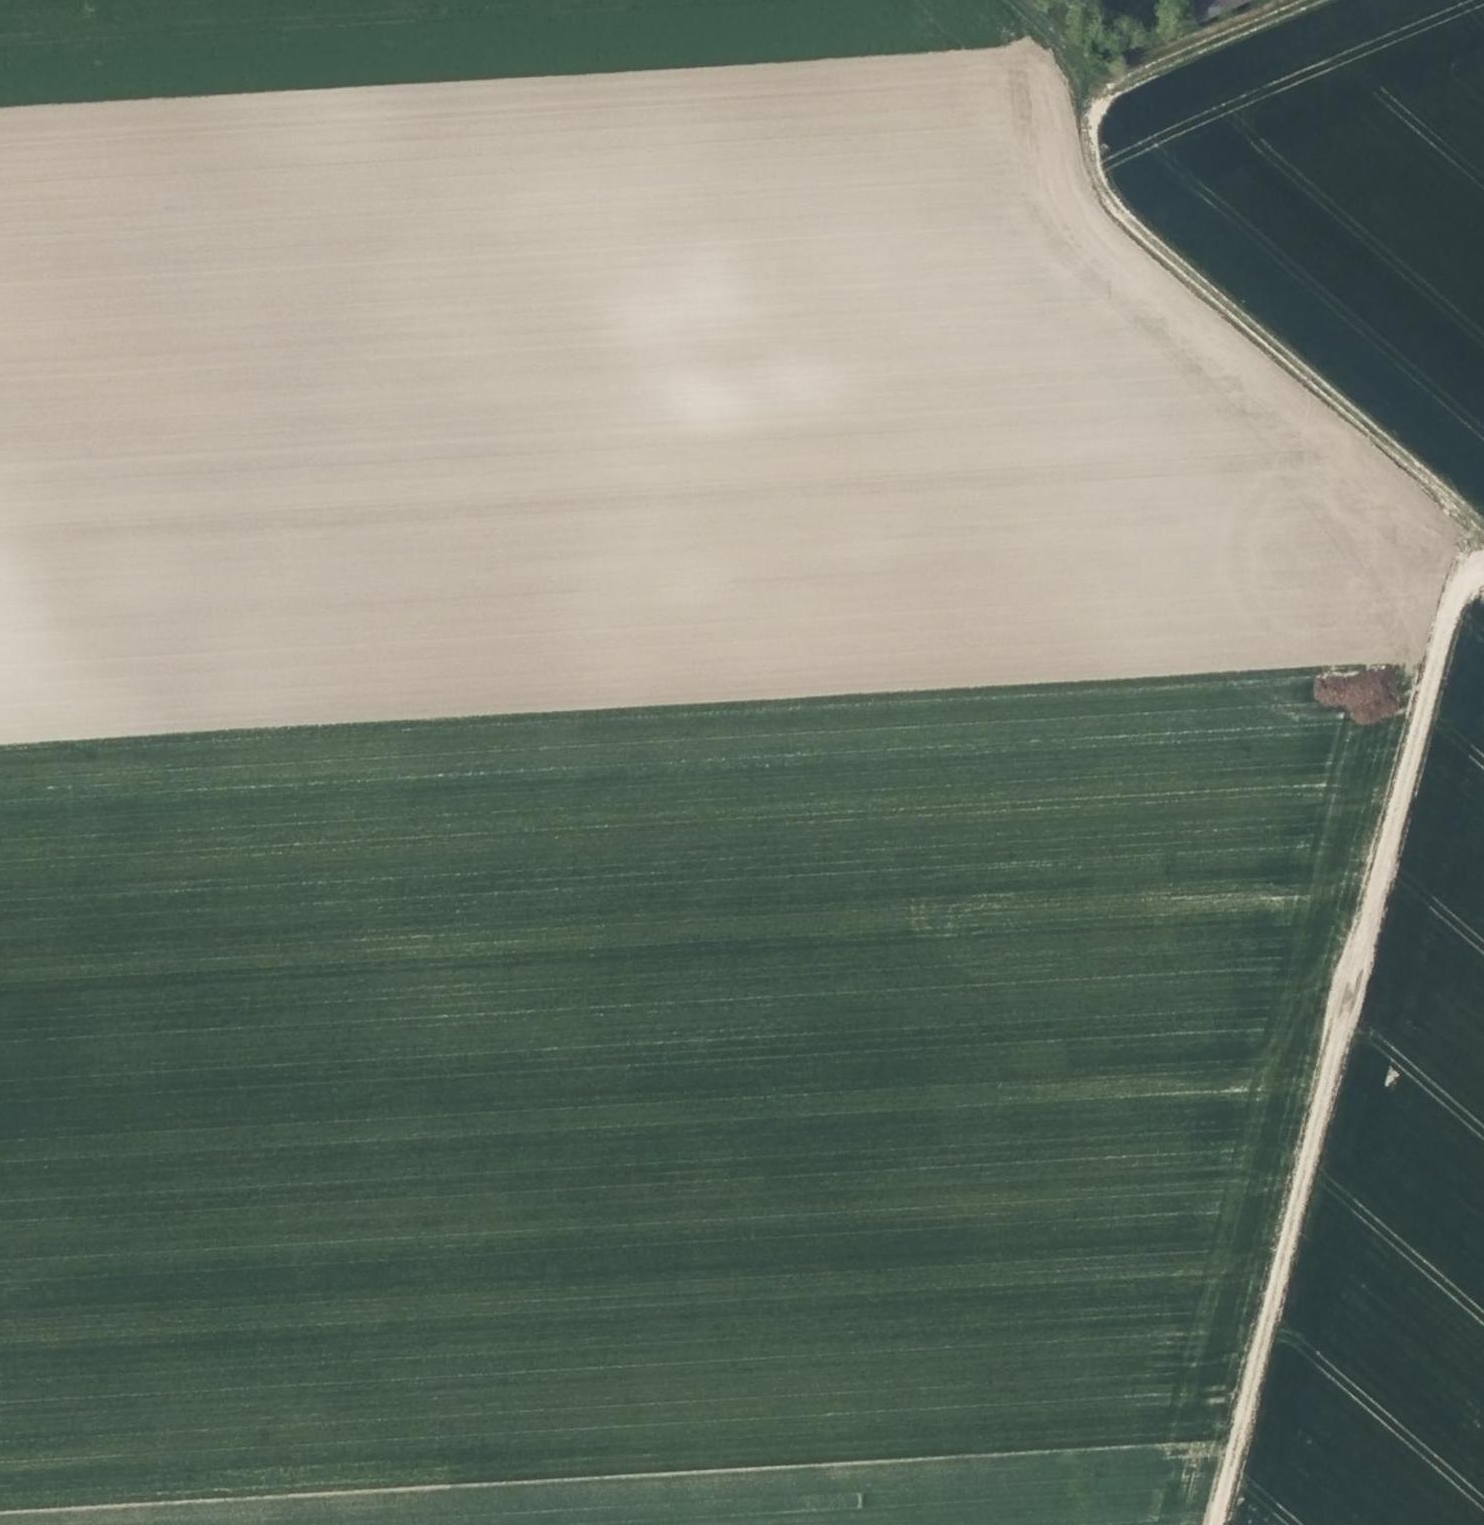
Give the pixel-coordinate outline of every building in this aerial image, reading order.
[(1203,23),(1256,0),(1194,0),(1203,23)]
